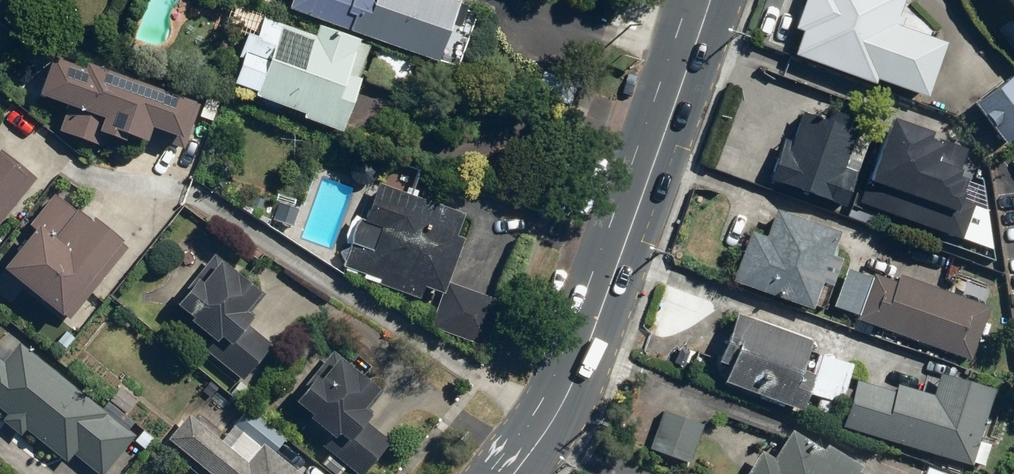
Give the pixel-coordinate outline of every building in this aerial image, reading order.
[(465,0),(293,0),(292,3),(446,56),(459,19),(465,0)] [(801,24),(809,27),(800,51),(882,80),(883,74),(934,92),(951,38),(902,20),(908,0),(809,0),(801,24)] [(363,74),(373,42),(362,38),(364,34),(325,21),(322,33),(267,14),(261,30),(253,27),(245,52),(249,54),(239,84),(311,109),(310,114),(350,128),(368,75),(363,74)] [(189,137),(201,101),(176,92),(177,87),(93,58),(91,63),(56,51),(44,87),(75,98),(65,130),(99,142),(104,128),(153,145),(159,126),(189,137)] [(981,99),(1011,138),(1013,136),(1013,75),(981,99)] [(866,116),(836,105),(834,115),(808,106),(796,139),(789,136),(778,173),(785,177),(814,185),(854,201),(863,169),(873,139),(863,133),(866,116)] [(941,125),(901,111),(880,174),(867,196),(966,236),(980,200),(970,197),(973,184),(968,183),(971,171),(966,169),(969,162),(966,161),(972,144),(952,137),(939,133),(941,125)] [(40,174),(0,142),(0,210),(16,190),(23,195),(40,174)] [(350,268),(428,295),(432,283),(447,289),(475,211),(382,178),(350,268)] [(41,229),(12,263),(68,310),(131,235),(95,205),(88,214),(57,188),(30,220),(41,229)] [(845,227),(781,205),(772,231),(756,226),(739,277),(818,305),(828,277),(837,281),(846,255),(836,252),(845,227)] [(254,323),(262,312),(252,305),(267,284),(219,248),(178,303),(226,339),(214,356),(246,380),(277,340),(254,323)] [(861,317),(976,355),(994,301),(905,272),(901,278),(878,271),(878,275),(851,266),(838,303),(862,312),(861,317)] [(500,298),(453,282),(438,323),(486,340),(500,298)] [(817,335),(744,307),(723,358),(736,363),(732,379),(807,407),(820,372),(809,367),(817,335)] [(25,435),(31,427),(69,458),(76,449),(106,473),(141,432),(18,330),(0,352),(0,401),(11,410),(4,418),(25,435)] [(363,473),(364,473),(392,438),(370,421),(379,410),(369,403),(384,384),(336,347),(297,397),(339,430),(327,446),(363,473)] [(857,361),(821,352),(816,367),(821,371),(815,392),(846,401),(857,361)] [(899,389),(860,378),(846,424),(976,461),(995,383),(977,375),(945,370),(939,392),(903,381),(899,389)] [(195,408),(173,434),(219,473),(310,473),(269,439),(253,457),(195,408)] [(707,422),(667,408),(649,444),(691,464),(707,422)] [(833,439),(830,444),(798,425),(781,453),(767,444),(749,473),(880,473),(865,467),(869,461),(833,439)] [(931,465),(927,473),(957,473),(931,465)]
